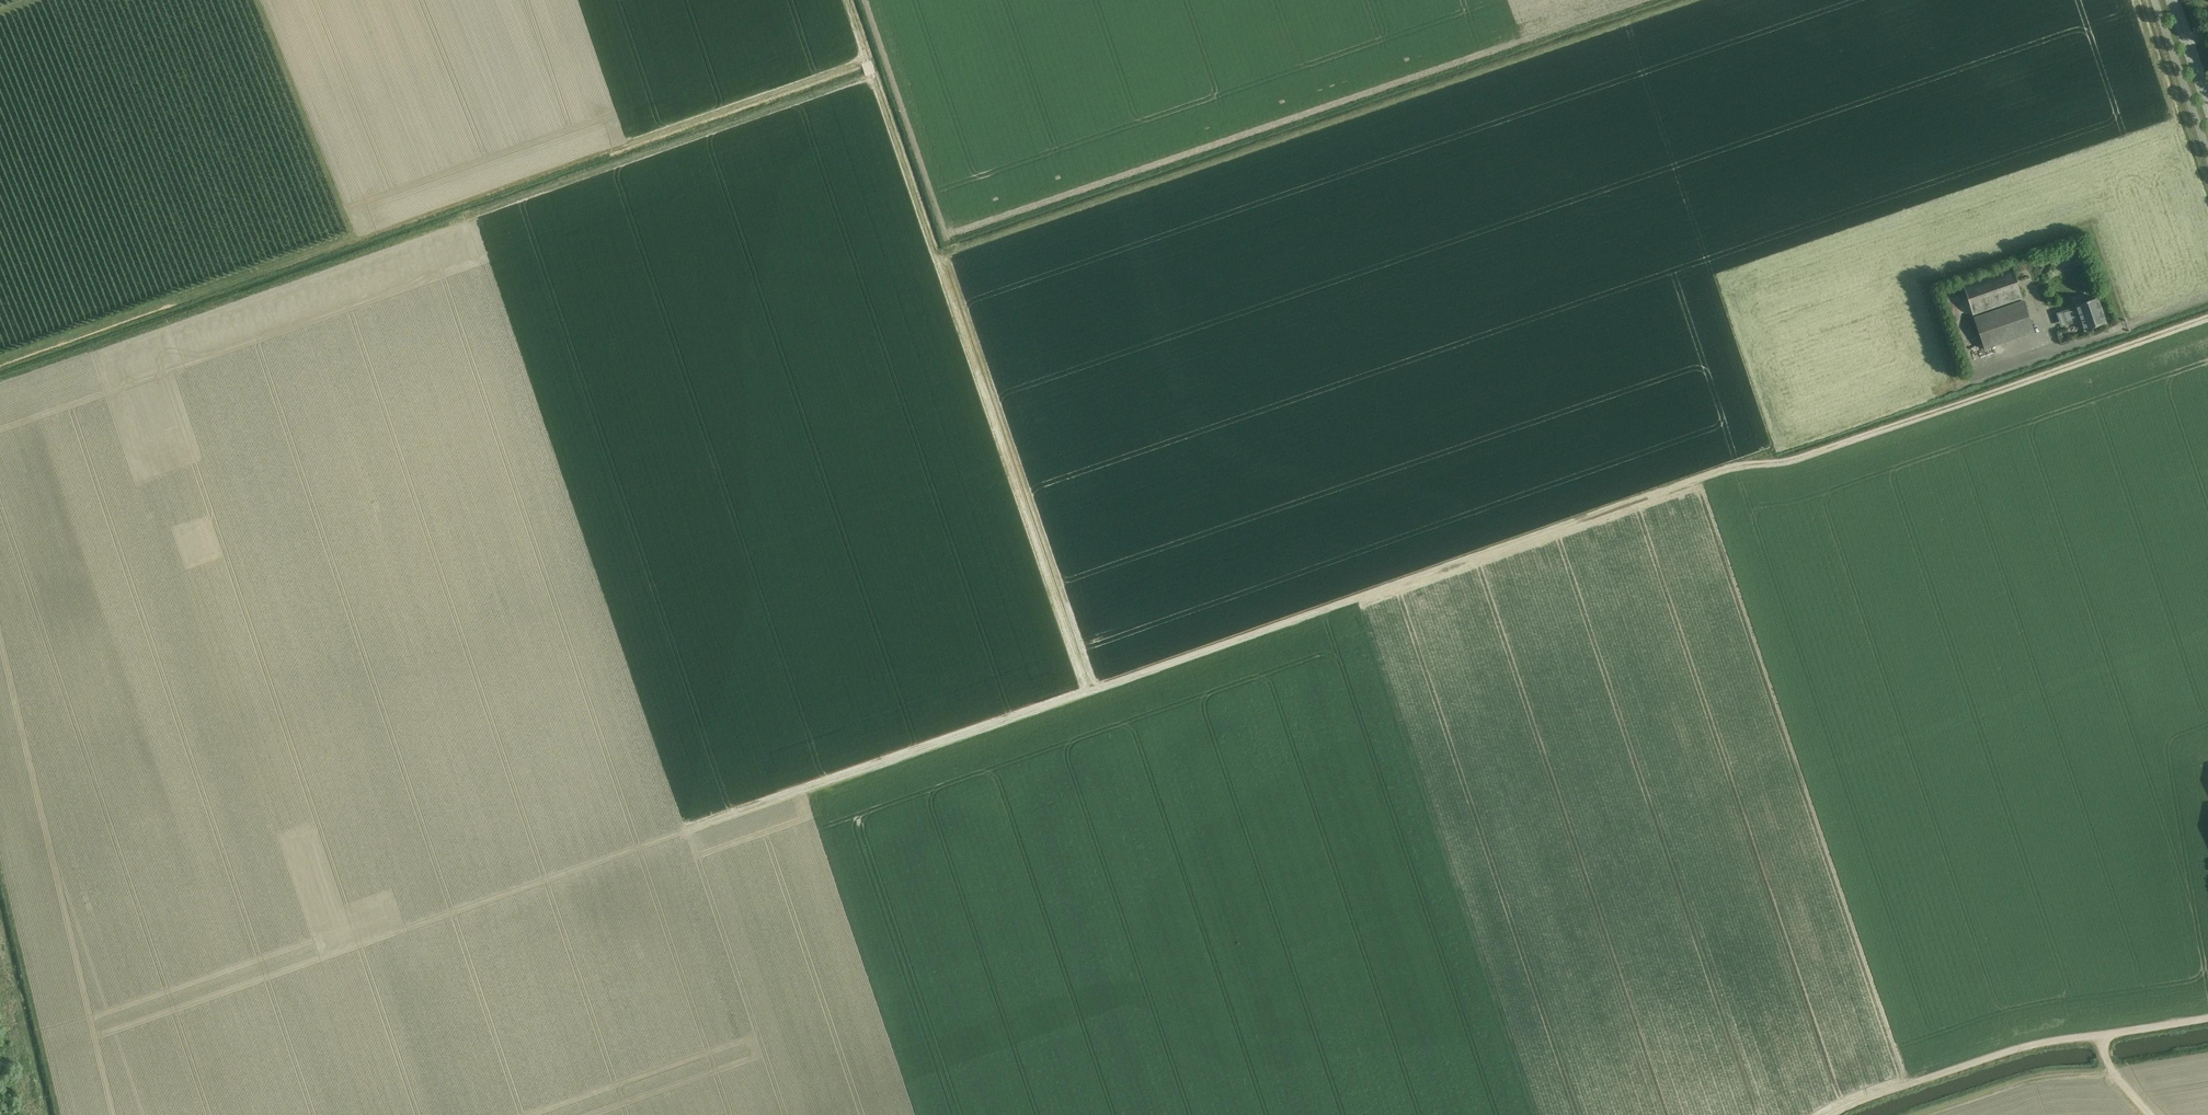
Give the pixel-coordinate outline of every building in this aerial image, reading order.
[(2067,255),(2069,261),(2081,257),(2079,251),(2067,255)] [(1973,315),(2023,298),(2012,267),(1962,284),(1973,315)] [(2073,308),(2063,312),(2067,324),(2081,320),(2085,330),(2095,327),(2106,323),(2097,298),(2087,302),(2076,305),(2073,306),(2073,308)] [(1984,349),(2034,332),(2024,301),(1974,318),(1984,349)]
